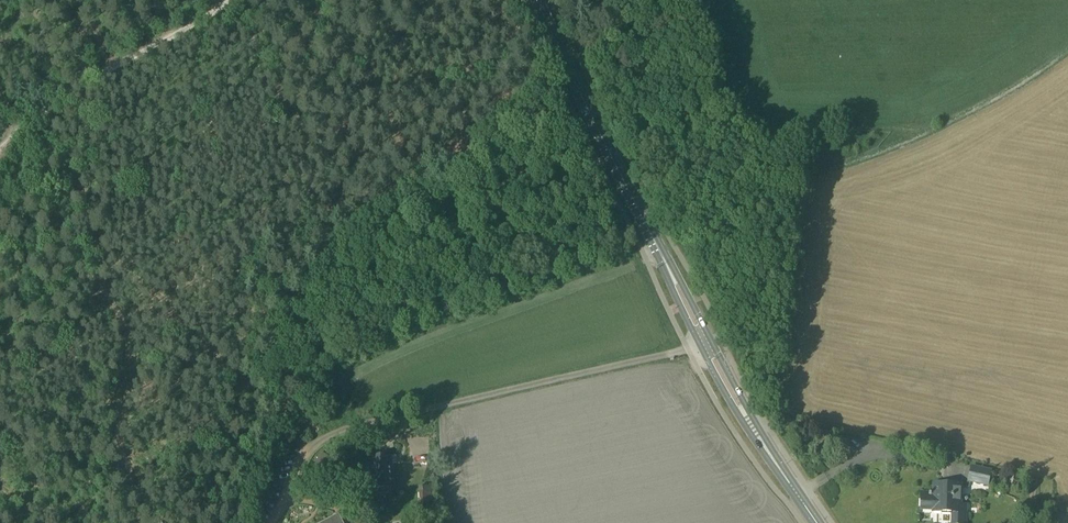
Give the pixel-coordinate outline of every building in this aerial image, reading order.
[(361,477),(372,476),(374,488),(393,486),(390,457),(371,459),(371,461),(360,462),(361,477)] [(990,472),(971,467),(967,481),(986,486),(990,472)] [(920,499),(920,508),(941,509),(940,513),(951,513),(951,522),(965,522),(965,506),(959,506),(960,485),(933,484),(933,495),(920,494),(920,499)] [(419,506),(420,522),(431,522),(431,505),(430,492),(418,492),(419,506)]
